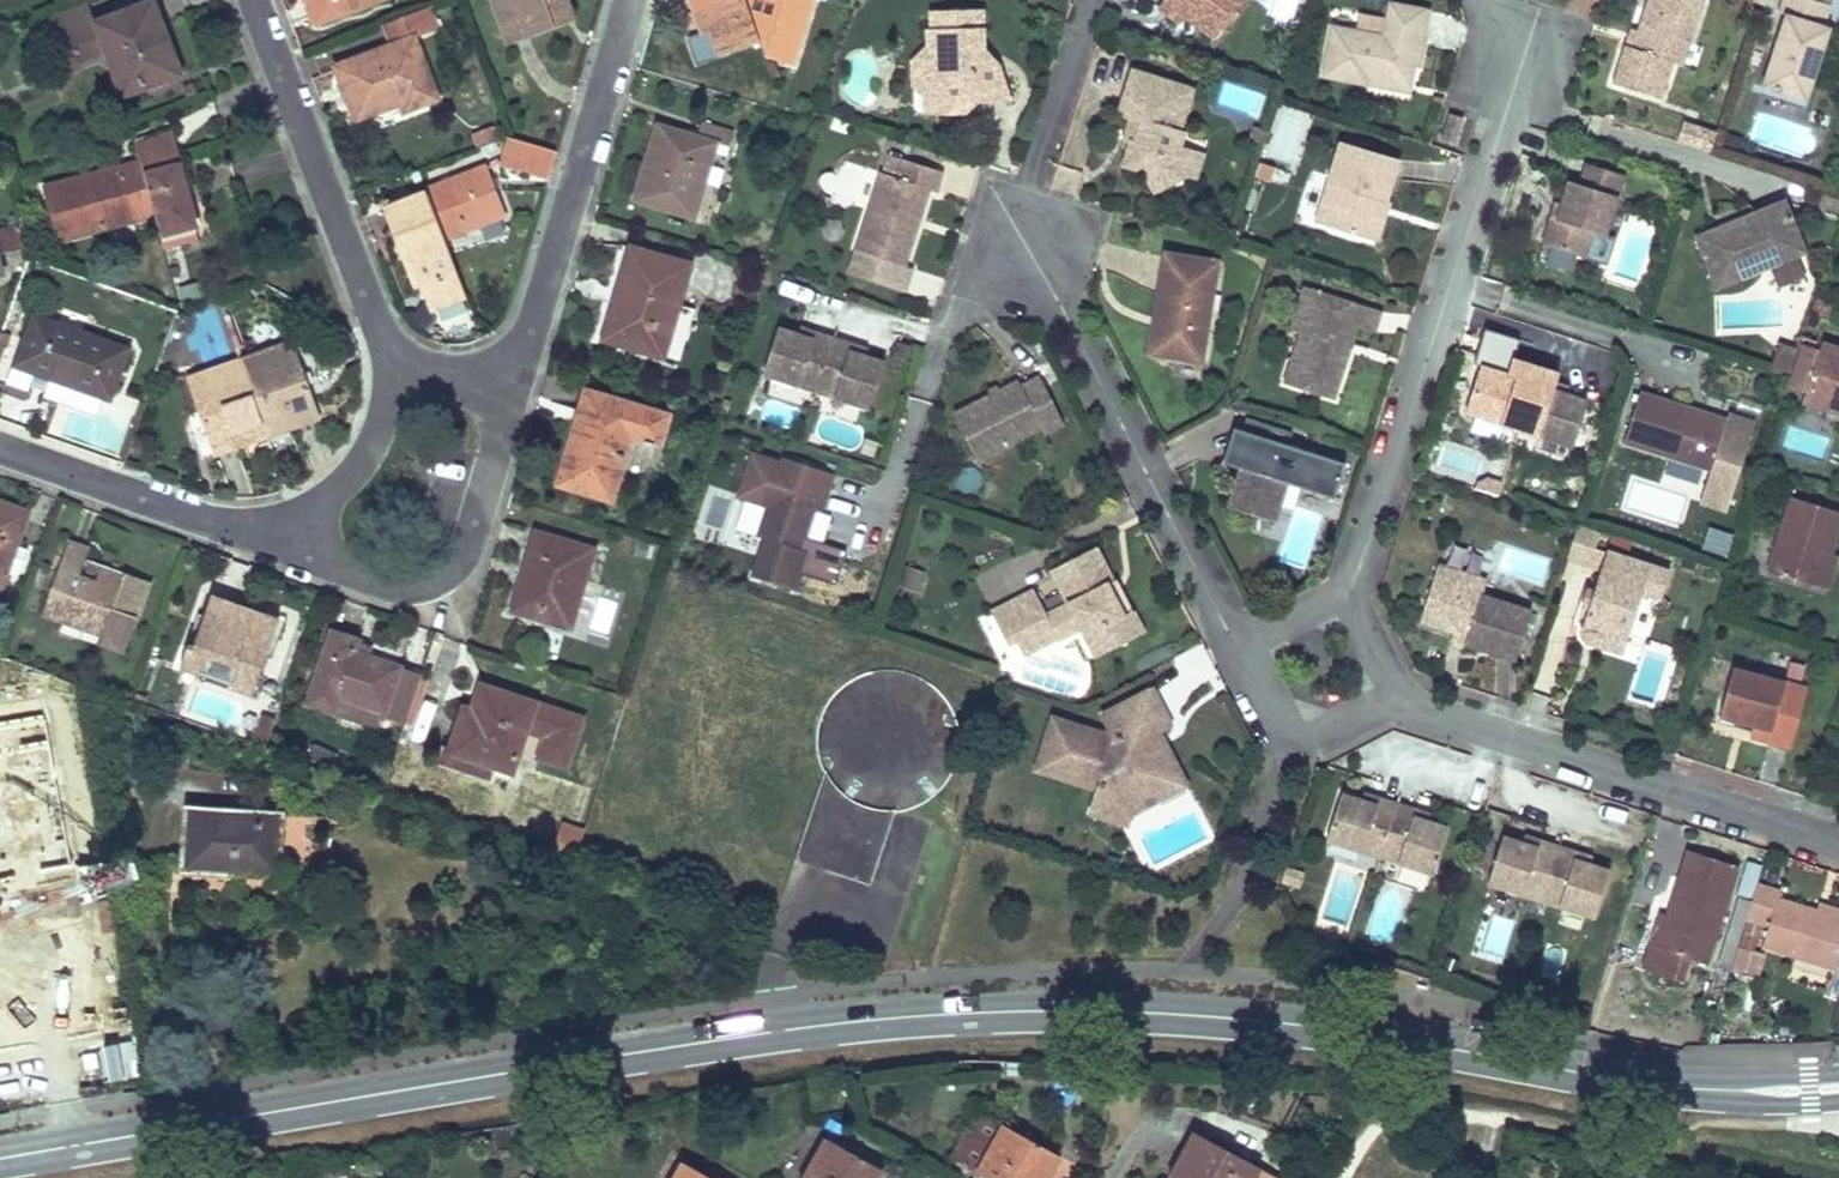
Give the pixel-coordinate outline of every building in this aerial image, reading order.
[(318,24),(380,0),(309,0),(318,24)] [(510,40),(533,30),(528,17),(544,10),(545,15),(568,6),(565,0),(495,0),(510,40)] [(709,5),(694,10),(701,35),(710,32),(718,56),(758,41),(744,0),(724,0),(709,5)] [(758,41),(764,56),(789,64),(810,0),(744,0),(758,41)] [(1161,0),(1155,8),(1166,16),(1172,8),(1161,0)] [(1161,0),(1172,8),(1166,16),(1174,21),(1184,20),(1214,40),(1241,0),(1161,0)] [(1683,0),(1645,0),(1632,37),(1635,43),(1631,54),(1620,52),(1608,89),(1656,104),(1668,68),(1675,45),(1686,49),(1700,5),(1683,0)] [(1808,0),(1782,0),(1777,14),(1783,17),(1771,56),(1776,58),(1773,68),(1768,66),(1761,88),(1805,102),(1828,30),(1822,28),(1829,7),(1808,0)] [(151,2),(56,37),(63,55),(76,51),(77,56),(103,45),(105,53),(123,96),(179,76),(151,2)] [(572,16),(568,6),(545,15),(544,10),(528,17),(533,30),(572,16)] [(1331,30),(1323,79),(1365,86),(1366,80),(1410,88),(1413,68),(1418,45),(1422,46),(1428,13),(1389,6),(1387,21),(1358,16),(1355,33),(1331,30)] [(938,105),(939,120),(963,119),(963,110),(972,110),(972,113),(1006,112),(994,69),(974,70),(973,52),(980,51),(979,16),(928,18),(929,35),(925,36),(925,55),(920,55),(908,70),(908,94),(921,105),(938,105)] [(718,56),(710,32),(701,35),(710,59),(718,56)] [(1632,37),(1626,34),(1620,52),(1631,54),(1635,43),(1632,37)] [(413,39),(338,67),(356,118),(402,100),(406,109),(436,98),(413,39)] [(76,51),(63,55),(67,66),(105,53),(103,45),(77,56),(76,51)] [(1413,68),(1420,69),(1424,47),(1422,46),(1418,45),(1413,68)] [(1675,45),(1668,68),(1679,72),(1686,49),(1675,45)] [(980,51),(973,52),(974,70),(994,69),(980,51)] [(1195,92),(1134,73),(1120,118),(1131,120),(1128,127),(1139,131),(1135,145),(1132,144),(1124,168),(1144,175),(1156,196),(1185,181),(1176,165),(1180,155),(1186,136),(1180,135),(1195,92)] [(1365,86),(1409,94),(1410,88),(1366,80),(1365,86)] [(938,105),(921,105),(921,121),(939,120),(938,105)] [(1281,131),(1274,153),(1285,157),(1293,134),(1299,136),(1307,114),(1283,106),(1275,128),(1281,131)] [(1461,121),(1448,116),(1441,139),(1454,144),(1461,121)] [(697,138),(658,126),(636,199),(693,216),(713,151),(715,143),(728,146),(733,131),(701,122),(697,138)] [(1682,123),(1676,143),(1709,154),(1715,134),(1682,123)] [(1139,131),(1128,127),(1124,142),(1132,144),(1135,145),(1139,131)] [(501,166),(547,178),(556,148),(508,137),(501,166)] [(728,146),(715,143),(713,151),(726,155),(728,146)] [(1374,202),(1387,160),(1336,144),(1310,225),(1355,239),(1368,199),(1374,202)] [(1195,184),(1202,162),(1180,155),(1176,165),(1185,181),(1195,184)] [(177,161),(143,170),(153,214),(160,234),(193,224),(177,161)] [(1259,164),(1255,180),(1279,185),(1282,169),(1259,164)] [(1620,175),(1583,164),(1576,185),(1564,182),(1557,205),(1552,220),(1547,217),(1539,243),(1579,256),(1588,231),(1601,235),(1620,175)] [(893,183),(879,179),(850,272),(905,289),(911,267),(904,264),(925,195),(933,198),(940,178),(899,165),(893,183)] [(123,166),(44,187),(59,239),(153,214),(143,170),(125,175),(123,166)] [(488,167),(426,191),(427,194),(445,239),(506,214),(488,167)] [(427,194),(387,209),(416,284),(423,283),(432,308),(466,295),(445,239),(427,194)] [(1374,202),(1368,199),(1355,239),(1365,242),(1378,203),(1374,202)] [(1552,220),(1557,205),(1551,203),(1547,217),(1552,220)] [(1782,204),(1693,237),(1714,288),(1804,253),(1782,204)] [(689,265),(631,248),(618,291),(631,295),(618,342),(663,356),(689,265)] [(1220,260),(1163,250),(1153,309),(1164,311),(1156,356),(1202,364),(1220,260)] [(1543,264),(1577,270),(1579,258),(1545,252),(1543,264)] [(1375,333),(1382,312),(1348,301),(1347,305),(1328,299),(1329,295),(1301,286),(1287,329),(1298,332),(1282,383),(1335,400),(1358,327),(1375,333)] [(631,295),(618,291),(605,339),(618,342),(631,295)] [(1329,295),(1328,299),(1347,305),(1348,301),(1329,295)] [(1836,303),(1816,296),(1811,312),(1830,319),(1836,303)] [(1164,311),(1153,309),(1145,354),(1156,356),(1164,311)] [(128,349),(33,315),(17,360),(46,371),(45,375),(110,398),(128,349)] [(812,334),(813,326),(799,322),(797,329),(812,334)] [(778,323),(763,369),(816,387),(834,333),(813,326),(812,334),(797,329),(778,323)] [(669,357),(683,360),(689,331),(676,328),(669,357)] [(849,346),(851,339),(834,333),(816,387),(869,404),(884,358),(864,351),(849,346)] [(849,346),(864,351),(866,343),(851,339),(849,346)] [(1838,416),(1838,406),(1803,395),(1820,344),(1802,339),(1783,398),(1838,416)] [(290,340),(239,358),(267,436),(317,418),(290,340)] [(1779,344),(1770,371),(1787,377),(1796,349),(1779,344)] [(1820,344),(1803,395),(1838,406),(1838,351),(1820,344)] [(239,358),(190,375),(216,453),(267,436),(239,358)] [(46,371),(17,360),(15,365),(45,375),(46,371)] [(1514,379),(1516,371),(1503,367),(1501,375),(1514,379)] [(1556,384),(1536,378),(1516,371),(1514,379),(1501,375),(1480,368),(1465,414),(1574,450),(1589,404),(1568,396),(1554,392),(1556,384)] [(1066,419),(1041,373),(1022,384),(1019,380),(955,412),(980,457),(1042,425),(1045,430),(1066,419)] [(1554,392),(1568,396),(1570,389),(1556,384),(1554,392)] [(669,416),(586,391),(558,485),(611,501),(630,438),(659,446),(669,416)] [(1691,412),(1637,394),(1621,443),(1708,472),(1725,423),(1702,415),(1700,421),(1689,418),(1691,412)] [(1702,415),(1691,412),(1689,418),(1700,421),(1702,415)] [(1334,499),(1345,464),(1288,446),(1292,433),(1245,417),(1241,430),(1233,428),(1221,463),(1237,469),(1225,507),(1275,523),(1288,484),(1334,499)] [(823,472),(793,463),(787,479),(818,489),(823,472)] [(806,549),(799,547),(811,507),(819,508),(824,491),(818,489),(787,479),(774,476),(755,535),(762,538),(750,575),(793,588),(806,549)] [(1646,511),(1679,519),(1684,498),(1651,490),(1646,511)] [(1790,498),(1767,573),(1817,589),(1828,554),(1838,520),(1838,514),(1790,498)] [(4,572),(26,513),(0,503),(0,570),(4,572)] [(1278,561),(1305,569),(1322,513),(1295,505),(1278,561)] [(1700,551),(1726,557),(1731,534),(1705,528),(1700,551)] [(593,549),(536,532),(513,609),(569,626),(593,549)] [(88,551),(67,542),(44,604),(104,626),(99,639),(97,643),(123,653),(149,582),(123,573),(122,577),(108,571),(102,588),(78,580),(84,561),(88,551)] [(1031,596),(989,617),(1005,646),(1014,641),(1046,626),(1056,643),(1080,631),(1096,660),(1135,641),(1106,587),(1111,584),(1093,551),(1048,573),(1065,607),(1042,618),(1031,596)] [(1607,554),(1583,628),(1582,632),(1582,636),(1585,640),(1590,644),(1592,644),(1594,645),(1600,643),(1603,640),(1605,636),(1626,643),(1642,594),(1661,601),(1670,573),(1607,554)] [(1836,558),(1828,554),(1817,589),(1825,592),(1836,558)] [(108,571),(84,561),(78,580),(102,588),(108,571)] [(900,588),(921,594),(926,573),(905,568),(900,588)] [(1479,593),(1481,583),(1432,568),(1429,578),(1479,593)] [(1477,600),(1479,593),(1429,578),(1414,623),(1449,634),(1463,638),(1461,646),(1511,662),(1526,616),(1477,600)] [(1145,636),(1117,582),(1111,584),(1106,587),(1135,641),(1145,636)] [(278,620),(211,596),(195,640),(189,638),(180,664),(252,691),(278,620)] [(104,626),(44,604),(40,616),(99,639),(104,626)] [(1046,626),(1014,641),(1024,659),(1056,643),(1046,626)] [(357,641),(332,631),(305,701),(377,728),(399,669),(366,656),(353,652),(357,643),(357,641)] [(1446,642),(1461,646),(1463,638),(1449,634),(1446,642)] [(366,656),(369,648),(357,643),(353,652),(366,656)] [(1783,684),(1731,670),(1719,715),(1750,725),(1748,738),(1767,743),(1783,684)] [(822,766),(826,774),(796,861),(871,886),(897,811),(902,811),(925,802),(944,786),(956,764),(960,740),(955,715),(942,694),(923,679),(899,671),(875,671),(852,680),(833,696),(821,718),(817,742),(822,766)] [(1800,688),(1783,684),(1767,743),(1784,747),(1800,688)] [(580,719),(480,685),(472,713),(477,714),(471,729),(458,724),(449,751),(511,772),(526,729),(546,736),(539,757),(564,765),(580,719)] [(1162,728),(1171,724),(1154,687),(1098,713),(1107,731),(1051,713),(1032,772),(1095,792),(1088,815),(1127,828),(1132,814),(1138,796),(1184,774),(1174,754),(1158,750),(1150,733),(1162,728)] [(472,713),(463,710),(458,724),(471,729),(477,714),(472,713)] [(1174,754),(1162,728),(1150,733),(1158,750),(1174,754)] [(449,751),(444,750),(440,761),(513,786),(518,774),(511,772),(449,751)] [(1189,786),(1184,774),(1138,796),(1132,814),(1189,786)] [(1375,809),(1377,801),(1364,797),(1361,805),(1375,809)] [(66,911),(50,799),(2,806),(11,866),(0,867),(0,921),(66,911)] [(1379,860),(1396,806),(1377,801),(1375,809),(1361,805),(1346,801),(1333,846),(1379,860)] [(1412,820),(1415,812),(1396,806),(1379,860),(1432,877),(1446,832),(1427,826),(1412,820)] [(279,815),(188,810),(185,867),(276,872),(279,815)] [(1412,820),(1427,826),(1429,816),(1415,812),(1412,820)] [(586,831),(562,823),(552,853),(576,861),(586,831)] [(1533,850),(1536,843),(1522,838),(1519,846),(1533,850)] [(1485,884),(1537,901),(1554,849),(1536,843),(1533,850),(1519,846),(1499,840),(1485,884)] [(1574,855),(1554,849),(1537,901),(1593,918),(1607,873),(1586,867),(1572,863),(1574,855)] [(1641,974),(1697,992),(1736,869),(1687,854),(1666,920),(1656,951),(1648,949),(1641,974)] [(1589,859),(1574,855),(1572,863),(1586,867),(1589,859)] [(1279,885),(1298,890),(1302,876),(1284,870),(1279,885)] [(1756,886),(1744,920),(1768,928),(1761,948),(1835,970),(1838,958),(1838,922),(1816,914),(1776,902),(1778,893),(1756,886)] [(1820,906),(1816,914),(1838,922),(1838,912),(1820,906)] [(1656,951),(1666,920),(1659,918),(1648,949),(1656,951)] [(951,1158),(987,1177),(1048,1177),(1060,1157),(976,1111),(951,1158)] [(1193,1131),(1183,1149),(1190,1153),(1200,1135),(1193,1131)] [(1168,1177),(1278,1177),(1200,1135),(1190,1153),(1183,1149),(1168,1177)] [(802,1177),(876,1177),(881,1170),(824,1138),(802,1177)] [(672,1177),(712,1177),(681,1161),(672,1177)]
